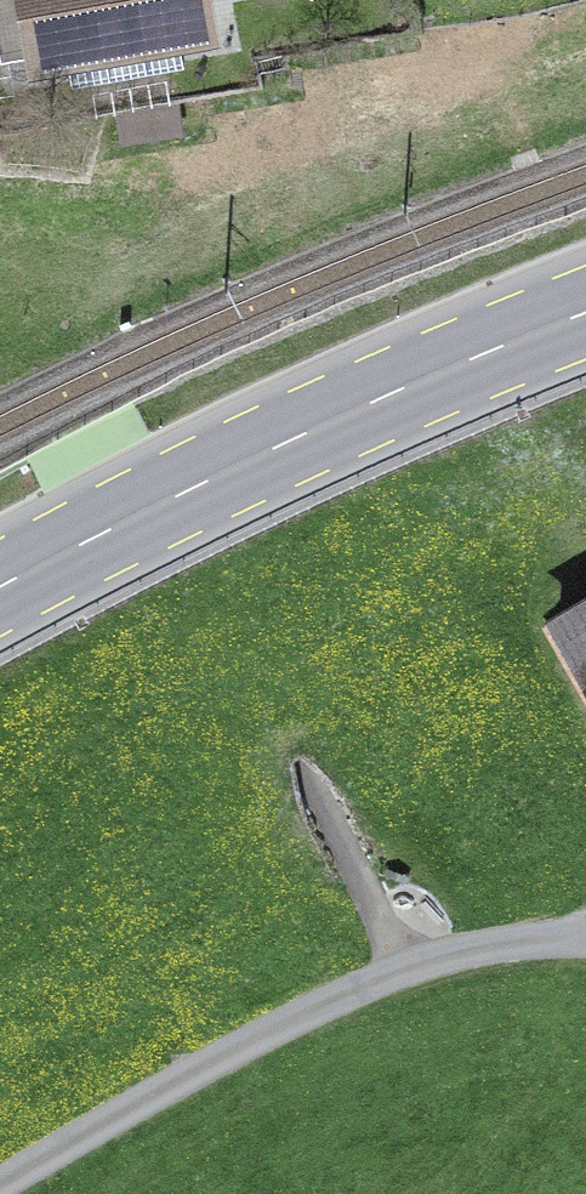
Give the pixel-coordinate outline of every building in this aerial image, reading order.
[(63,80),(273,42),(266,0),(49,0),(63,80)] [(563,629),(585,668),(585,616),(563,629)]
